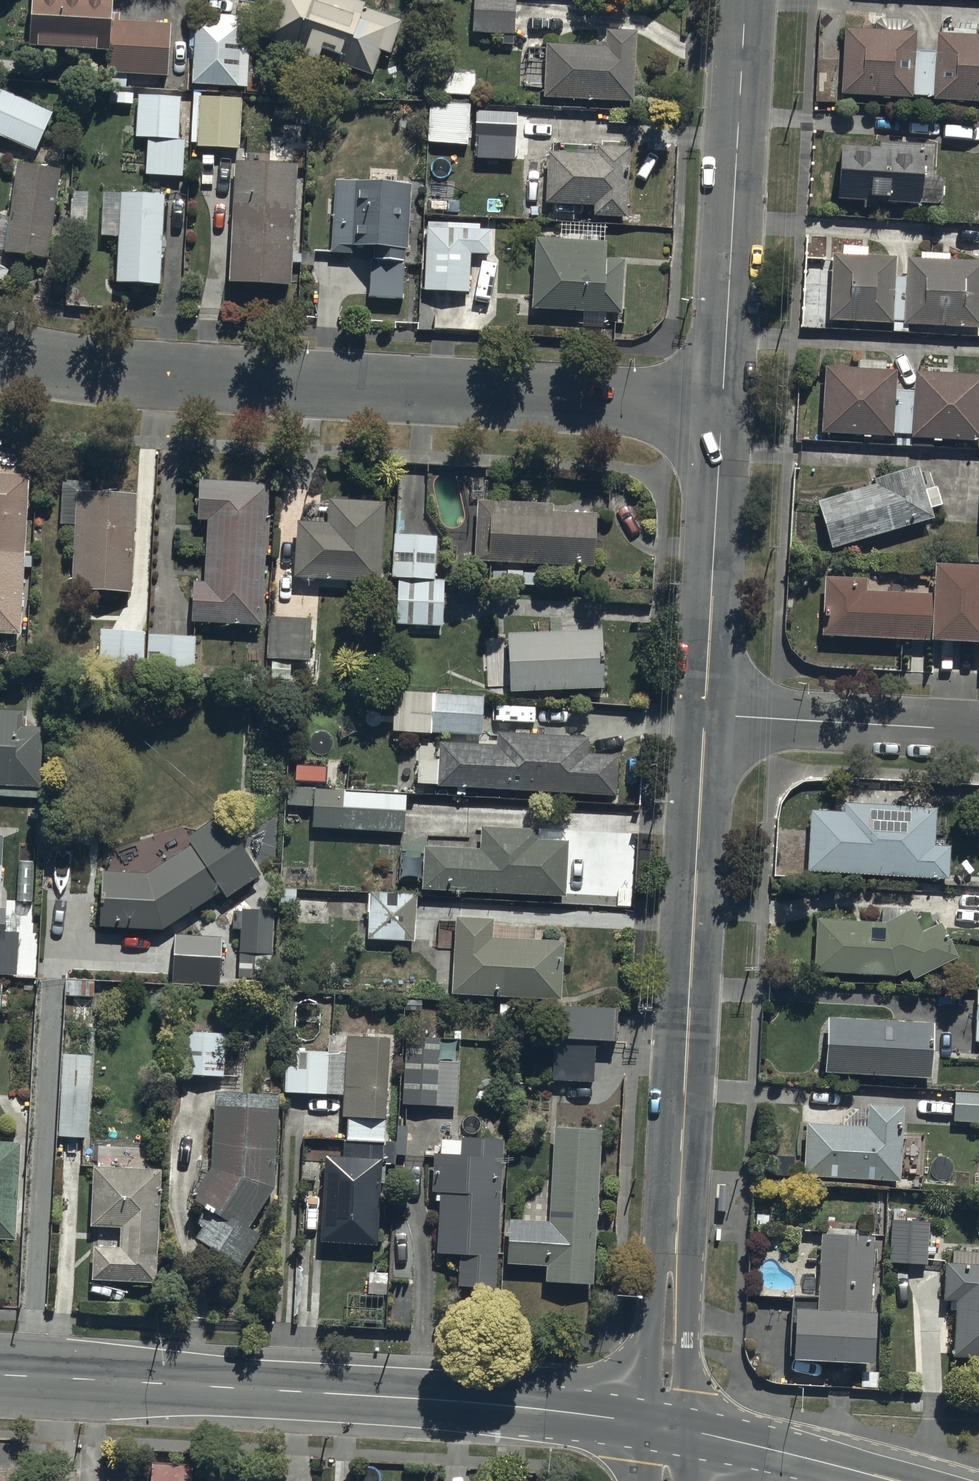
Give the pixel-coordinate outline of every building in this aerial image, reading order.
[(170,31),(113,27),(114,0),(32,0),(29,58),(109,63),(108,91),(127,92),(127,81),(168,83),(170,31)] [(337,0),(268,0),(252,43),(307,62),(304,70),(335,81),(339,69),(375,82),(383,58),(391,61),(402,28),(363,14),(365,10),(337,0)] [(516,0),(474,0),(474,40),(516,40),(516,0)] [(242,52),(242,23),(195,20),(194,93),(250,93),(250,52),(242,52)] [(936,27),(935,45),(914,44),(915,26),(842,23),(840,88),(933,91),(933,94),(978,96),(978,29),(936,27)] [(606,53),(546,50),(544,106),(636,109),(638,38),(606,37),(606,53)] [(475,80),(437,77),(435,101),(474,104),(475,80)] [(0,95),(0,142),(36,157),(53,118),(0,95)] [(179,145),(181,103),(179,104),(179,99),(139,97),(136,145),(148,145),(147,180),(183,182),(185,146),(179,145)] [(241,155),(242,106),(200,103),(198,154),(241,155)] [(470,106),(430,104),(428,141),(468,143),(470,106)] [(518,112),(478,110),(475,156),(515,158),(518,112)] [(885,145),(844,144),(844,198),(867,198),(867,208),(881,208),(881,200),(926,200),(926,204),(941,203),(946,199),(946,182),(941,177),(925,176),(926,151),(924,151),(924,143),(885,141),(885,145)] [(603,147),(553,145),(552,160),(548,160),(546,208),(596,210),(595,224),(628,225),(630,154),(602,154),(603,147)] [(292,293),(298,172),(235,171),(229,290),(292,293)] [(59,178),(16,174),(9,230),(0,229),(0,255),(7,255),(6,263),(49,268),(59,178)] [(352,254),(371,255),(368,305),(403,307),(406,257),(409,257),(413,192),(336,187),(331,258),(352,259),(352,254)] [(87,234),(89,199),(65,197),(62,238),(70,238),(70,233),(87,234)] [(161,293),(164,203),(103,201),(101,242),(119,243),(118,292),(161,293)] [(490,235),(427,232),(425,297),(470,298),(471,259),(489,260),(490,235)] [(609,248),(536,247),(533,315),(622,320),(624,267),(608,266),(609,248)] [(906,253),(905,270),(893,269),(894,250),(831,248),(828,314),(891,317),(891,329),(907,329),(907,320),(978,322),(978,257),(906,253)] [(914,366),(913,385),(894,385),(895,364),(884,363),(884,356),(857,355),(857,363),(825,362),(822,426),(895,429),(895,442),(912,443),(913,432),(978,435),(978,369),(914,366)] [(924,483),(917,460),(874,474),(875,478),(816,496),(831,544),(933,512),(930,502),(941,499),(935,480),(924,483)] [(0,481),(0,641),(22,642),(29,482),(0,481)] [(105,601),(132,602),(137,503),(92,501),(93,488),(62,487),(60,533),(75,534),(72,599),(105,601)] [(263,632),(269,491),(199,488),(197,527),(207,528),(204,590),(195,590),(193,629),(263,632)] [(475,570),(595,574),(597,520),(552,518),(553,510),(477,506),(475,570)] [(380,588),(385,511),(328,509),(326,531),(298,529),(295,583),(380,588)] [(436,586),(437,543),(393,541),(390,630),(443,632),(445,586),(436,586)] [(932,555),(931,580),(907,580),(907,587),(865,585),(865,573),(823,571),(822,631),(935,634),(935,630),(978,632),(978,556),(932,555)] [(309,665),(312,625),(269,622),(267,663),(309,665)] [(142,675),(144,633),(99,632),(98,673),(142,675)] [(197,638),(148,635),(146,678),(194,680),(197,638)] [(604,695),(601,636),(508,643),(511,700),(604,695)] [(483,699),(406,695),(405,738),(433,739),(433,737),(481,740),(483,699)] [(0,714),(0,793),(40,794),(42,733),(21,733),(21,715),(0,714)] [(617,803),(618,763),(590,763),(591,745),(498,741),(497,752),(440,750),(439,769),(419,768),(418,792),(439,793),(439,796),(617,803)] [(406,799),(316,792),(313,834),(404,838),(406,799)] [(936,802),(812,796),(807,865),(948,873),(949,839),(933,838),(936,802)] [(193,851),(147,882),(99,882),(99,936),(165,936),(224,896),(227,901),(257,881),(218,824),(188,844),(193,851)] [(567,905),(569,849),(539,848),(539,838),(481,837),(481,857),(424,856),(423,901),(567,905)] [(17,981),(19,940),(5,940),(6,915),(0,915),(1,891),(0,891),(0,980),(17,981)] [(416,947),(418,899),(369,898),(367,946),(416,947)] [(905,906),(905,904),(882,903),(881,916),(816,913),(814,965),(895,969),(907,964),(912,974),(957,949),(939,917),(921,927),(908,904),(905,906)] [(272,990),(274,917),(240,917),(238,989),(272,990)] [(537,932),(494,931),(494,928),(456,926),(453,1003),(562,1008),(564,950),(536,949),(537,932)] [(202,941),(153,938),(150,990),(199,992),(202,941)] [(933,1017),(826,1012),(823,1068),(930,1074),(933,1017)] [(619,1018),(555,1016),(553,1086),(594,1088),(595,1052),(618,1052),(619,1018)] [(226,1038),(185,1037),(184,1082),(225,1083),(226,1038)] [(385,1164),(389,1047),(347,1044),(344,1124),(348,1124),(347,1149),(352,1149),(352,1166),(324,1165),(320,1252),(380,1254),(383,1168),(388,1168),(388,1164),(385,1164)] [(441,1044),(405,1044),(404,1110),(457,1111),(457,1070),(440,1070),(441,1044)] [(328,1102),(329,1059),(306,1059),(306,1054),(292,1053),(292,1058),(286,1058),(285,1101),(328,1102)] [(91,1061),(63,1060),(59,1144),(87,1145),(91,1061)] [(955,1087),(954,1117),(978,1118),(978,1088),(955,1087)] [(276,1196),(280,1103),(215,1099),(211,1176),(191,1207),(213,1221),(196,1246),(239,1274),(260,1243),(249,1236),(276,1196)] [(901,1175),(903,1100),(867,1099),(867,1121),(805,1119),(803,1172),(901,1175)] [(595,1292),(601,1138),(552,1135),(549,1229),(510,1228),(509,1271),(547,1273),(546,1290),(595,1292)] [(498,1298),(505,1148),(463,1147),(463,1148),(441,1147),(440,1164),(435,1163),(433,1201),(442,1201),(439,1264),(460,1265),(459,1296),(498,1298)] [(21,1151),(0,1149),(0,1247),(18,1248),(21,1151)] [(157,1292),(162,1178),(94,1177),(91,1234),(123,1235),(122,1255),(94,1254),(92,1289),(157,1292)] [(927,1260),(929,1217),(905,1216),(906,1206),(893,1205),(892,1215),(890,1215),(888,1258),(927,1260)] [(870,1302),(873,1230),(820,1226),(817,1300),(795,1299),(792,1350),(872,1354),(874,1302),(870,1302)] [(942,1293),(955,1294),(951,1351),(978,1353),(978,1259),(977,1259),(978,1246),(952,1245),(951,1256),(945,1255),(942,1293)] [(150,1458),(149,1480),(195,1480),(196,1459),(150,1458)]
